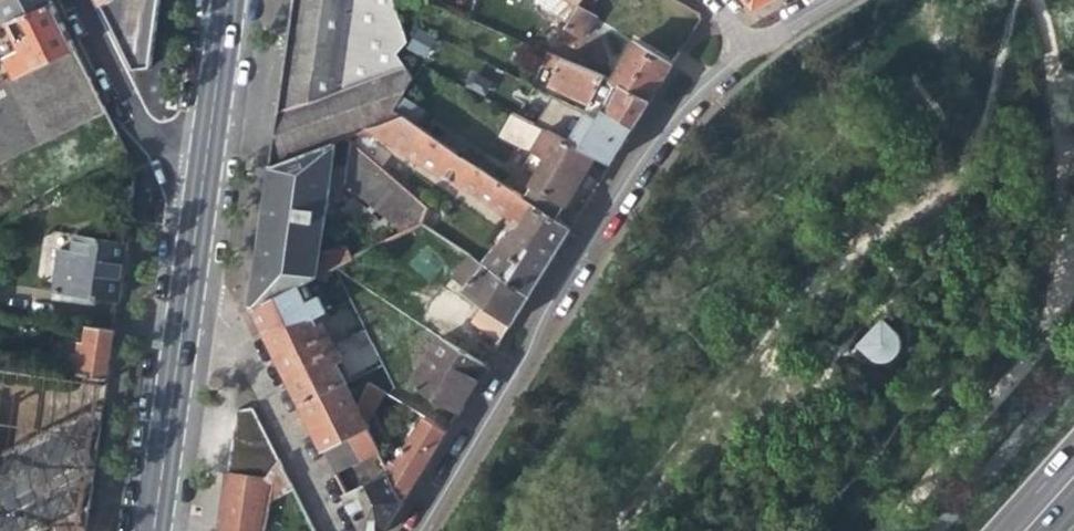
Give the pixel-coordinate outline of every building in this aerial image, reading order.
[(6,24),(50,5),(48,0),(0,0),(0,19),(1,22),(3,25),(6,24)] [(152,51),(158,0),(110,0),(101,6),(128,63),(152,51)] [(394,0),(294,0),(269,169),(337,141),(343,138),(368,128),(400,114),(393,109),(401,96),(412,78),(404,62),(396,53),(408,37),(394,0)] [(593,0),(581,0),(578,5),(571,15),(563,29),(580,37),(595,13),(587,9),(593,0)] [(752,11),(771,0),(744,0),(752,11)] [(6,24),(30,71),(74,52),(59,23),(50,5),(6,24)] [(611,79),(617,82),(647,101),(661,78),(671,62),(635,40),(611,79)] [(542,78),(591,98),(603,74),(545,50),(537,67),(545,71),(542,78)] [(149,67),(152,51),(128,63),(133,74),(149,67)] [(104,112),(86,77),(74,52),(30,71),(0,85),(0,165),(104,112)] [(603,105),(632,126),(641,111),(647,101),(617,82),(603,105)] [(423,109),(401,96),(393,109),(400,114),(414,124),(423,109)] [(558,108),(548,129),(593,153),(610,162),(625,136),(632,126),(603,105),(590,125),(558,108)] [(547,157),(525,198),(556,218),(593,153),(548,129),(513,112),(501,134),(528,149),(533,149),(547,157)] [(505,238),(485,262),(528,294),(547,262),(569,227),(556,218),(525,198),(414,124),(400,114),(368,128),(457,186),(460,183),(511,219),(516,216),(522,220),(523,229),(516,229),(509,238),(505,238)] [(318,255),(337,141),(269,169),(249,306),(302,279),(329,265),(350,255),(344,242),(318,255)] [(401,230),(419,221),(423,204),(351,144),(344,184),(401,230)] [(54,292),(117,302),(122,267),(125,242),(75,234),(73,252),(60,251),(54,292)] [(507,323),(509,325),(516,313),(528,294),(485,262),(482,266),(468,256),(450,277),(461,291),(460,294),(481,307),(469,326),(495,342),(507,323)] [(317,315),(302,279),(249,306),(261,329),(312,317),(317,315)] [(900,331),(899,328),(883,314),(859,340),(876,355),(884,357),(890,356),(896,353),(899,349),(901,345),(902,337),(900,331)] [(320,333),(312,317),(261,329),(273,354),(299,405),(343,382),(330,356),(335,353),(325,331),(320,333)] [(71,373),(108,378),(111,355),(114,330),(89,326),(87,341),(77,340),(71,373)] [(483,366),(440,338),(433,348),(409,386),(454,414),(471,386),(483,366)] [(356,408),(343,382),(299,405),(305,419),(321,450),(347,436),(365,427),(364,425),(363,422),(356,408)] [(367,382),(356,408),(363,422),(382,391),(367,382)] [(52,528),(87,510),(91,508),(104,408),(0,461),(0,530),(46,530),(52,528)] [(264,502),(266,489),(262,480),(283,469),(253,409),(235,409),(221,503),(218,530),(260,530),(264,502)] [(385,467),(388,471),(402,498),(425,460),(444,429),(422,416),(395,462),(389,459),(385,467)] [(377,450),(365,427),(347,436),(359,459),(377,450)] [(332,472),(359,459),(347,436),(321,450),(332,472)] [(264,502),(291,485),(283,469),(262,480),(266,489),(264,502)] [(344,495),(362,530),(381,530),(395,509),(402,498),(388,471),(344,495)] [(392,524),(404,530),(408,530),(419,514),(404,505),(392,524)] [(87,510),(52,528),(54,530),(84,530),(87,510)]
